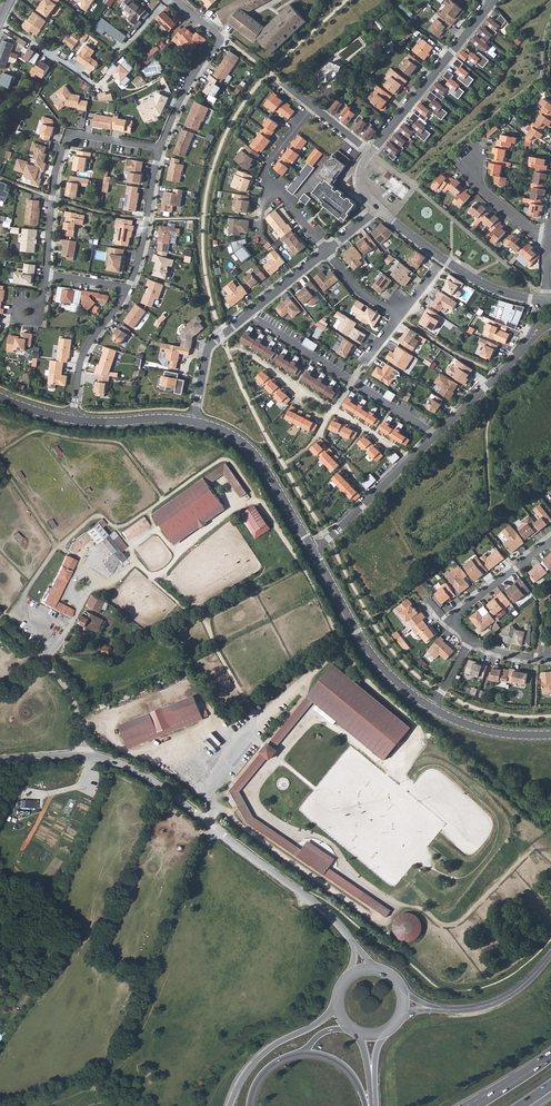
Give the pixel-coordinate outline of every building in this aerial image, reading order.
[(47,17),(56,5),(56,4),(59,0),(44,0),(44,1),(43,2),(44,3),(43,4),(42,3),(41,4),(37,9),(47,17)] [(86,3),(83,8),(88,12),(96,0),(80,0),(86,3)] [(128,19),(135,25),(147,11),(133,0),(126,0),(122,6),(132,14),(128,19)] [(204,4),(203,5),(207,10),(213,4),(217,0),(201,0),(204,4)] [(230,4),(234,10),(243,4),(248,12),(270,0),(238,0),(230,4)] [(454,22),(458,17),(456,16),(463,6),(460,4),(455,0),(446,0),(448,2),(441,12),(453,22),(454,22)] [(234,10),(230,4),(216,12),(224,25),(228,23),(240,9),(246,13),(248,12),(243,4),(234,10)] [(246,13),(240,9),(228,23),(254,43),(257,38),(272,54),(307,22),(290,4),(265,28),(246,13)] [(456,16),(458,17),(465,8),(463,6),(456,16)] [(177,24),(164,11),(156,19),(163,25),(168,29),(170,32),(177,24)] [(45,27),(49,23),(45,20),(34,12),(30,16),(31,17),(29,21),(28,20),(26,19),(21,26),(30,32),(31,31),(37,35),(43,26),(45,27)] [(453,22),(441,12),(437,17),(438,17),(430,26),(435,30),(436,30),(440,34),(446,26),(448,25),(449,26),(450,26),(453,22)] [(486,25),(491,29),(496,33),(500,27),(502,29),(507,23),(502,16),(496,23),(491,19),(486,25)] [(103,18),(95,29),(103,35),(106,30),(116,37),(116,38),(123,43),(128,36),(103,18)] [(189,30),(186,27),(176,36),(179,40),(180,39),(186,45),(185,46),(189,50),(190,51),(191,51),(192,51),(193,50),(197,46),(196,45),(201,41),(194,34),(194,35),(193,35),(191,34),(193,33),(190,29),(189,30)] [(483,28),(479,33),(484,37),(489,41),(493,36),(495,38),(498,34),(496,33),(491,29),(488,32),(483,28)] [(73,33),(69,38),(72,40),(76,43),(80,38),(73,33)] [(68,45),(72,40),(69,38),(66,35),(62,41),(68,45)] [(472,42),(482,50),(486,45),(488,46),(490,43),(489,41),(484,37),(481,41),(476,37),(472,42)] [(25,46),(27,43),(20,38),(17,42),(25,46)] [(411,50),(423,60),(428,54),(428,53),(432,47),(423,39),(419,44),(417,43),(411,50)] [(0,50),(0,53),(17,59),(19,55),(11,52),(14,44),(4,40),(0,50)] [(72,40),(68,45),(72,48),(76,43),(72,40)] [(385,46),(389,52),(397,47),(393,40),(385,46)] [(151,51),(154,54),(161,49),(162,51),(165,49),(164,48),(167,46),(163,41),(151,51)] [(94,51),(86,45),(75,59),(79,62),(80,61),(84,64),(83,65),(91,71),(93,71),(97,65),(92,62),(93,60),(89,57),(94,51)] [(26,48),(23,52),(26,54),(24,58),(31,62),(35,64),(40,55),(35,52),(36,50),(30,46),(28,49),(26,48)] [(465,49),(460,56),(467,61),(469,58),(471,60),(469,63),(473,66),(475,63),(477,64),(478,63),(484,67),(490,60),(480,51),(477,54),(473,51),(471,54),(465,49)] [(140,61),(142,64),(147,60),(152,55),(150,52),(140,61)] [(15,65),(18,60),(17,59),(0,53),(0,66),(5,68),(8,62),(15,65)] [(215,72),(212,76),(219,80),(221,82),(224,79),(225,80),(238,60),(228,54),(219,67),(220,68),(219,69),(218,69),(216,72),(215,72)] [(421,64),(410,55),(407,59),(400,68),(409,76),(414,69),(416,66),(417,67),(421,64)] [(115,64),(107,72),(111,76),(114,74),(122,81),(121,81),(125,85),(131,79),(127,76),(131,72),(130,72),(134,67),(127,59),(119,67),(115,64)] [(458,79),(468,88),(474,80),(468,75),(469,74),(461,67),(464,64),(457,59),(453,65),(459,70),(457,73),(461,76),(458,79)] [(150,63),(147,60),(142,64),(141,65),(144,68),(150,63)] [(50,67),(41,61),(36,68),(34,67),(29,74),(34,77),(36,74),(42,78),(45,74),(50,67)] [(331,61),(319,71),(320,82),(328,81),(327,74),(332,70),(338,73),(342,66),(331,61)] [(448,91),(458,100),(464,92),(458,87),(459,86),(451,79),(454,76),(448,71),(443,77),(449,82),(447,85),(451,88),(448,91)] [(392,75),(389,72),(384,78),(387,81),(383,86),(395,95),(398,92),(398,89),(399,87),(400,88),(406,81),(395,72),(392,75)] [(5,73),(2,83),(10,89),(14,76),(5,73)] [(212,76),(210,75),(207,79),(211,81),(208,85),(209,86),(207,88),(207,87),(204,92),(209,95),(210,94),(215,97),(221,88),(216,84),(219,80),(212,76)] [(447,91),(438,83),(434,88),(438,92),(435,95),(437,97),(442,101),(445,97),(443,96),(447,91)] [(57,102),(61,108),(65,106),(66,105),(68,105),(68,106),(78,108),(78,110),(87,111),(88,102),(80,100),(81,96),(72,94),(66,86),(55,93),(60,100),(57,102)] [(390,97),(378,86),(372,93),(372,92),(370,92),(367,96),(367,98),(371,101),(370,102),(381,110),(383,110),(385,107),(385,105),(384,104),(383,104),(385,101),(386,102),(390,97)] [(107,92),(99,93),(101,101),(114,100),(112,93),(107,94),(107,92)] [(435,95),(431,92),(426,97),(432,102),(430,105),(434,109),(431,112),(441,120),(447,113),(441,108),(443,107),(434,100),(437,97),(435,95)] [(155,99),(144,104),(145,107),(155,102),(157,97),(161,95),(157,93),(155,99)] [(280,112),(289,119),(295,112),(295,111),(291,108),(290,107),(291,105),(288,102),(286,104),(283,102),(284,101),(280,97),(279,98),(273,93),(264,105),(268,108),(269,107),(275,112),(276,111),(279,113),(280,112)] [(144,104),(138,107),(145,123),(153,119),(158,117),(161,116),(169,98),(161,95),(157,97),(155,102),(145,107),(144,104)] [(337,100),(329,110),(334,114),(338,109),(342,112),(347,105),(343,103),(342,104),(337,100)] [(539,110),(540,111),(550,118),(550,107),(542,100),(539,105),(542,107),(539,110)] [(197,102),(195,101),(192,109),(190,114),(191,115),(190,117),(188,116),(183,125),(196,131),(200,122),(202,122),(209,108),(208,108),(197,102)] [(420,103),(416,108),(421,112),(418,116),(420,117),(425,121),(427,118),(426,116),(430,111),(420,103)] [(347,105),(342,112),(346,115),(342,120),(347,124),(355,114),(349,110),(351,108),(347,105)] [(550,119),(550,118),(540,111),(538,115),(540,116),(534,126),(541,131),(545,126),(547,128),(550,123),(549,122),(550,119)] [(414,132),(424,140),(430,133),(424,128),(425,127),(417,120),(420,117),(418,116),(414,112),(409,118),(415,122),(412,125),(416,129),(414,132)] [(114,118),(95,114),(93,126),(112,130),(112,127),(114,118)] [(360,114),(355,121),(358,124),(354,129),(360,133),(363,128),(367,123),(362,119),(363,117),(360,114)] [(119,117),(114,116),(114,118),(112,127),(116,128),(116,130),(125,131),(125,132),(131,133),(133,121),(118,119),(119,117)] [(52,119),(43,117),(42,121),(43,124),(41,133),(40,138),(49,141),(51,136),(52,137),(53,132),(52,132),(53,127),(52,127),(53,122),(52,119)] [(252,143),(249,147),(256,152),(258,149),(260,150),(262,152),(270,141),(268,139),(267,138),(269,135),(271,136),(274,132),(273,132),(275,129),(278,125),(269,118),(264,125),(266,127),(263,130),(263,129),(260,133),(261,133),(252,144),(252,143)] [(367,131),(363,136),(368,140),(376,130),(371,126),(372,124),(368,122),(367,123),(363,128),(367,131)] [(403,123),(399,128),(404,132),(401,136),(406,140),(407,141),(410,138),(409,136),(413,131),(403,123)] [(540,135),(542,132),(541,131),(534,126),(531,124),(529,127),(532,129),(525,139),(530,142),(532,144),(536,139),(538,141),(542,136),(540,135)] [(494,126),(484,134),(488,138),(497,130),(494,126)] [(182,134),(180,139),(179,140),(176,148),(187,152),(194,134),(183,129),(181,134),(182,134)] [(398,148),(400,150),(403,146),(401,145),(406,140),(401,136),(396,132),(392,137),(397,141),(394,144),(398,148)] [(307,141),(300,135),(297,139),(297,140),(296,141),(294,140),(291,143),(293,145),(285,155),(285,154),(279,161),(280,162),(274,168),(283,175),(289,169),(287,167),(292,160),(294,162),(300,155),(299,154),(302,151),(300,150),(307,141)] [(497,141),(496,145),(510,148),(511,144),(515,145),(516,139),(501,136),(500,141),(497,141)] [(40,138),(38,144),(34,142),(31,150),(35,151),(33,159),(37,160),(44,163),(47,154),(44,153),(45,151),(46,151),(47,147),(49,147),(50,148),(51,141),(49,141),(40,138)] [(389,150),(386,153),(393,159),(396,155),(394,154),(398,148),(394,144),(389,140),(384,145),(389,150)] [(253,164),(256,161),(260,155),(257,153),(256,152),(249,147),(247,145),(235,159),(248,170),(253,164)] [(509,152),(510,148),(496,145),(496,149),(494,149),(493,154),(495,154),(494,161),(503,163),(506,151),(509,152)] [(322,153),(316,148),(306,161),(308,163),(312,166),(322,153)] [(326,165),(319,174),(325,179),(332,184),(335,179),(334,178),(341,170),(342,170),(346,166),(350,160),(338,150),(333,156),(328,162),(326,165)] [(91,159),(92,153),(78,151),(77,156),(76,156),(73,170),(85,172),(87,159),(91,159)] [(530,158),(528,168),(530,168),(533,169),(546,171),(547,167),(544,166),(545,161),(530,158)] [(37,160),(35,166),(28,164),(28,162),(18,159),(15,170),(24,173),(24,174),(26,178),(25,182),(32,184),(39,187),(42,179),(37,178),(39,170),(44,172),(47,163),(44,163),(37,160)] [(142,167),(143,162),(128,159),(126,171),(130,172),(128,181),(141,183),(143,174),(141,172),(140,172),(141,167),(142,167)] [(499,178),(502,167),(508,168),(509,164),(503,163),(494,161),(492,161),(492,165),(490,164),(489,170),(491,170),(490,176),(495,177),(494,183),(496,186),(505,188),(506,181),(501,180),(499,178)] [(184,165),(179,164),(171,163),(170,166),(169,170),(170,172),(170,173),(168,173),(167,180),(180,183),(183,170),(184,165)] [(293,195),(315,168),(312,166),(308,163),(292,183),(287,190),(292,193),(293,195)] [(546,175),(546,171),(533,169),(532,173),(535,173),(534,179),(531,178),(530,184),(531,184),(542,186),(543,180),(546,181),(547,176),(546,175)] [(253,176),(238,171),(237,175),(236,175),(231,187),(243,191),(243,190),(247,192),(250,185),(251,186),(253,181),(251,180),(253,176)] [(439,188),(442,190),(444,189),(451,179),(448,176),(446,179),(442,175),(432,187),(437,191),(439,188)] [(69,182),(67,195),(77,197),(79,184),(89,186),(90,179),(83,178),(82,179),(70,177),(69,182)] [(449,189),(458,197),(464,189),(459,185),(460,183),(456,179),(455,181),(452,178),(451,179),(444,189),(447,191),(449,189)] [(332,184),(325,179),(312,195),(320,201),(321,200),(327,205),(325,207),(330,210),(332,208),(336,212),(334,214),(342,219),(343,217),(346,220),(350,215),(349,213),(356,204),(352,201),(353,201),(349,198),(347,200),(342,196),(344,194),(339,190),(338,192),(334,189),(335,187),(333,185),(332,184)] [(6,203),(9,194),(5,192),(8,186),(0,183),(0,201),(6,203)] [(543,191),(544,187),(542,186),(531,184),(530,188),(533,189),(530,200),(540,202),(541,196),(544,196),(545,191),(543,191)] [(124,210),(136,212),(137,205),(136,205),(137,203),(139,193),(138,193),(139,188),(128,186),(124,210)] [(469,190),(465,187),(464,189),(458,197),(456,199),(453,203),(456,205),(457,205),(462,208),(471,197),(467,193),(469,190)] [(163,205),(162,211),(172,213),(173,205),(180,207),(183,190),(174,189),(174,193),(165,192),(163,200),(165,202),(164,204),(163,205)] [(249,196),(236,194),(235,199),(238,199),(238,204),(236,204),(234,206),(233,209),(235,211),(248,213),(249,207),(250,201),(249,201),(249,196)] [(311,199),(305,194),(300,200),(306,205),(311,199)] [(39,225),(40,211),(39,211),(39,208),(40,201),(27,200),(25,219),(28,220),(28,224),(39,225)] [(541,206),(541,203),(540,202),(530,200),(529,200),(528,204),(530,204),(528,216),(537,218),(539,211),(541,212),(542,207),(541,206)] [(477,221),(480,223),(482,221),(488,213),(485,211),(487,210),(482,206),(480,208),(475,204),(469,212),(478,219),(477,221)] [(78,213),(66,211),(65,217),(67,217),(64,235),(74,237),(76,224),(83,225),(85,216),(77,214),(78,213)] [(490,231),(493,233),(500,224),(501,223),(498,220),(499,219),(495,216),(493,218),(488,213),(482,221),(491,229),(490,231)] [(280,216),(270,224),(282,238),(291,230),(292,230),(289,226),(288,226),(287,225),(280,216)] [(133,230),(134,226),(132,225),(133,219),(116,217),(115,226),(120,227),(118,235),(116,234),(115,244),(128,246),(130,235),(132,235),(132,230),(133,230)] [(249,225),(249,221),(230,218),(229,229),(230,230),(229,236),(240,238),(240,232),(248,233),(248,228),(247,227),(248,225),(249,225)] [(378,228),(371,233),(381,245),(388,239),(393,233),(386,227),(382,223),(378,228)] [(504,227),(500,224),(493,233),(491,235),(494,238),(492,241),(497,245),(506,233),(502,229),(504,227)] [(180,229),(160,225),(159,231),(160,232),(159,235),(157,242),(159,242),(157,251),(159,251),(167,253),(168,253),(170,243),(176,244),(177,235),(179,236),(180,229)] [(37,236),(38,230),(25,229),(24,234),(22,236),(21,243),(23,245),(22,252),(35,253),(35,243),(36,240),(36,236),(37,236)] [(294,234),(291,230),(282,238),(280,239),(284,243),(286,242),(289,245),(288,246),(288,248),(291,251),(293,251),(294,251),(297,255),(306,247),(301,240),(300,241),(294,234)] [(376,246),(367,235),(357,243),(365,254),(376,246)] [(508,246),(517,253),(523,246),(518,241),(520,239),(516,235),(514,237),(512,235),(503,245),(506,248),(508,246)] [(62,256),(67,257),(67,258),(67,259),(68,259),(69,260),(73,261),(77,242),(63,239),(62,245),(64,245),(62,256)] [(246,239),(231,242),(234,252),(235,251),(243,263),(250,257),(252,256),(244,246),(244,244),(247,244),(246,239)] [(518,258),(529,268),(539,255),(532,249),(533,248),(529,244),(528,245),(525,243),(523,246),(517,253),(520,256),(518,258)] [(351,266),(355,270),(362,264),(359,260),(362,257),(353,246),(342,255),(350,264),(351,264),(351,265),(351,266)] [(124,250),(109,247),(108,254),(111,254),(109,262),(113,263),(112,271),(123,272),(124,266),(122,265),(123,256),(124,250)] [(285,262),(275,249),(268,255),(271,260),(264,266),(271,275),(278,270),(277,269),(279,268),(285,262)] [(427,258),(417,251),(408,263),(412,266),(414,266),(418,269),(423,261),(424,262),(427,258)] [(520,256),(517,253),(509,263),(512,265),(518,258),(520,256)] [(158,256),(155,255),(153,260),(158,262),(157,268),(155,269),(154,274),(155,275),(166,279),(168,271),(167,271),(169,265),(172,266),(174,261),(166,258),(158,256)] [(414,273),(399,262),(396,266),(397,267),(391,275),(406,286),(409,281),(408,280),(410,277),(411,277),(414,273)] [(36,265),(25,263),(24,270),(25,270),(25,275),(17,274),(15,281),(32,283),(33,271),(35,271),(36,265)] [(258,268),(245,278),(252,287),(255,284),(258,282),(262,279),(262,280),(266,277),(258,268)] [(25,270),(24,270),(23,273),(15,272),(13,283),(33,285),(35,271),(33,271),(32,283),(15,281),(17,274),(25,275),(25,270)] [(322,271),(314,278),(325,291),(339,280),(331,270),(327,273),(328,275),(329,276),(327,278),(326,277),(322,271)] [(383,274),(373,287),(381,293),(383,290),(384,291),(387,286),(388,285),(389,285),(392,281),(383,274)] [(464,283),(450,274),(447,278),(448,279),(449,280),(446,284),(443,289),(457,298),(459,298),(461,294),(461,292),(457,289),(459,286),(461,288),(464,283)] [(164,285),(149,279),(146,286),(150,287),(148,292),(149,293),(148,295),(147,294),(145,294),(142,303),(153,307),(156,299),(159,300),(164,285)] [(318,291),(310,281),(305,285),(306,287),(297,294),(305,304),(307,302),(310,305),(313,306),(320,300),(315,294),(318,291)] [(244,296),(247,293),(241,285),(238,288),(233,282),(224,289),(229,295),(225,298),(232,307),(235,304),(235,303),(236,302),(237,303),(244,297),(244,296)] [(64,288),(59,287),(56,302),(62,303),(62,301),(72,303),(71,311),(77,312),(80,291),(75,290),(74,292),(64,290),(64,288)] [(457,303),(439,291),(436,296),(437,296),(435,300),(436,301),(435,302),(434,302),(432,306),(440,311),(441,310),(443,307),(447,310),(448,308),(452,311),(457,303)] [(108,296),(82,292),(80,302),(84,303),(83,304),(89,310),(96,303),(105,305),(110,300),(110,299),(110,298),(109,297),(108,296)] [(301,312),(289,298),(284,303),(283,304),(282,304),(276,309),(282,316),(284,316),(289,312),(293,318),(301,312)] [(362,320),(362,322),(365,323),(369,322),(375,326),(381,316),(370,308),(366,313),(362,310),(365,305),(358,300),(352,310),(359,314),(357,318),(360,320),(362,320)] [(506,302),(499,300),(498,306),(504,308),(501,319),(509,321),(509,320),(512,321),(511,322),(518,325),(523,312),(517,309),(516,310),(513,309),(514,305),(508,303),(506,302)] [(136,304),(124,321),(134,328),(146,311),(136,304)] [(481,306),(477,313),(481,315),(485,309),(481,306)] [(442,317),(428,308),(423,316),(423,317),(424,317),(423,319),(422,318),(420,322),(433,331),(442,317)] [(158,320),(162,323),(167,317),(162,314),(158,320)] [(183,339),(181,347),(190,349),(191,349),(193,340),(192,340),(193,337),(193,335),(195,333),(196,335),(201,331),(200,331),(204,328),(200,323),(202,321),(198,316),(187,324),(188,325),(182,330),(181,336),(183,339)] [(357,323),(345,316),(337,329),(360,344),(366,335),(357,329),(355,331),(353,330),(354,327),(357,323)] [(513,336),(503,331),(502,332),(502,330),(502,329),(503,330),(510,332),(512,328),(494,321),(492,325),(490,325),(488,329),(489,331),(487,336),(509,346),(513,336)] [(130,331),(122,325),(119,329),(118,328),(115,332),(116,332),(114,335),(112,338),(121,344),(130,331)] [(253,329),(250,327),(241,340),(243,340),(241,343),(244,345),(246,342),(254,347),(252,350),(255,352),(257,349),(265,355),(263,357),(266,359),(268,356),(274,361),(278,355),(271,351),(275,343),(272,341),(267,349),(260,344),(264,336),(261,334),(256,341),(249,337),(253,329)] [(398,341),(413,351),(422,337),(408,328),(405,332),(406,333),(404,337),(403,336),(402,335),(398,341)] [(18,337),(9,336),(7,351),(14,352),(16,349),(25,350),(26,346),(31,346),(32,334),(22,333),(22,337),(21,339),(17,338),(18,337)] [(318,345),(307,337),(302,345),(313,352),(318,345)] [(60,338),(57,357),(68,358),(69,359),(72,339),(60,338)] [(352,354),(354,351),(357,346),(344,338),(341,343),(343,344),(337,352),(346,358),(350,352),(352,354)] [(498,346),(481,338),(479,344),(485,346),(480,356),(487,359),(488,357),(491,359),(491,357),(492,356),(493,356),(498,346)] [(181,347),(162,343),(161,352),(166,353),(166,357),(167,360),(171,361),(170,367),(177,369),(178,362),(180,354),(189,355),(190,349),(181,347)] [(116,351),(104,346),(102,351),(104,351),(103,355),(103,356),(103,357),(102,357),(100,365),(97,364),(95,374),(99,374),(110,376),(117,377),(118,372),(110,372),(116,351)] [(394,353),(390,351),(386,358),(405,371),(414,356),(398,346),(395,350),(395,351),(396,351),(395,354),(394,353)] [(291,372),(298,376),(301,371),(295,366),(299,359),(296,356),(291,364),(284,359),(289,352),(285,349),(276,362),(277,363),(276,365),(278,367),(280,365),(288,370),(287,373),(290,374),(291,372)] [(431,366),(435,359),(428,355),(424,362),(431,366)] [(57,361),(51,360),(50,368),(48,383),(66,386),(67,376),(62,375),(62,373),(61,373),(62,370),(63,370),(64,362),(57,361)] [(448,373),(465,385),(469,379),(467,378),(465,376),(467,373),(469,375),(472,369),(458,360),(454,366),(453,365),(449,366),(447,370),(448,373)] [(378,367),(373,375),(388,385),(390,384),(393,380),(393,378),(390,377),(394,369),(387,364),(384,368),(383,370),(378,367)] [(314,368),(311,366),(302,379),(303,379),(302,382),(305,384),(306,381),(315,387),(313,389),(316,391),(317,389),(326,394),(324,397),(327,398),(328,396),(335,400),(339,394),(332,390),(337,382),(333,380),(328,388),(321,383),(326,375),(322,373),(317,381),(309,376),(314,368)] [(287,404),(291,400),(284,392),(286,391),(283,388),(281,390),(275,383),(276,381),(274,379),(272,380),(265,373),(267,372),(265,369),(263,371),(256,377),(263,384),(265,382),(267,385),(266,387),(272,394),(274,392),(276,395),(275,396),(281,403),(283,401),(286,404),(287,404)] [(179,374),(166,371),(165,376),(163,376),(161,385),(176,388),(175,393),(182,395),(185,380),(181,380),(178,379),(179,374)] [(110,376),(99,374),(98,382),(96,381),(95,390),(95,392),(97,392),(96,396),(104,397),(106,390),(108,390),(109,385),(106,384),(107,380),(109,381),(110,376)] [(452,394),(458,385),(440,374),(435,382),(443,388),(439,393),(450,399),(453,395),(452,394)] [(383,397),(391,402),(396,395),(388,390),(383,397)] [(352,392),(344,405),(344,406),(343,408),(346,410),(347,407),(356,413),(354,415),(357,417),(358,415),(367,420),(365,423),(368,425),(369,422),(376,426),(380,420),(373,416),(378,408),(374,406),(369,414),(362,409),(367,401),(363,399),(358,407),(351,402),(356,394),(352,392)] [(440,404),(443,400),(436,396),(434,400),(433,399),(427,407),(435,412),(436,413),(439,408),(441,406),(441,404),(440,404)] [(311,429),(314,431),(317,425),(309,420),(311,416),(308,414),(305,418),(301,416),(303,411),(300,410),(297,414),(292,412),(295,407),(292,406),(291,408),(285,418),(310,431),(311,429)] [(393,418),(389,416),(381,429),(382,430),(380,433),(383,435),(385,432),(392,436),(390,439),(393,441),(395,438),(406,445),(410,440),(399,433),(404,425),(400,422),(395,430),(388,426),(393,418)] [(350,437),(354,439),(357,433),(348,428),(349,426),(346,424),(345,426),(337,422),(338,420),(335,418),(329,429),(338,433),(339,431),(342,432),(341,435),(349,439),(350,437)] [(369,437),(366,435),(358,443),(364,450),(366,448),(369,451),(367,452),(373,459),(374,459),(377,462),(383,456),(376,449),(378,447),(376,444),(374,446),(367,439),(369,437)] [(323,441),(321,439),(311,449),(317,455),(319,454),(322,456),(320,458),(333,471),(335,469),(339,465),(335,461),(339,457),(336,455),(333,458),(329,454),(332,451),(330,448),(326,452),(320,445),(323,441)] [(389,455),(387,458),(393,464),(400,457),(394,451),(389,455)] [(203,478),(153,514),(174,545),(200,527),(201,529),(202,530),(209,526),(208,524),(206,522),(225,509),(209,486),(208,485),(225,473),(236,488),(240,484),(225,463),(203,478)] [(353,497),(356,500),(361,495),(354,488),(355,486),(353,484),(351,486),(347,482),(349,480),(347,477),(345,479),(341,475),(343,473),(340,471),(339,473),(332,479),(351,499),(353,497)] [(225,473),(208,485),(209,486),(224,475),(234,489),(240,498),(247,493),(240,484),(236,488),(225,473)] [(367,489),(377,480),(371,474),(365,479),(361,483),(367,489)] [(535,523),(540,530),(545,526),(545,525),(547,524),(550,522),(550,519),(544,510),(540,505),(534,509),(541,518),(535,523)] [(253,506),(239,516),(254,539),(269,528),(253,506)] [(226,511),(225,509),(206,522),(208,524),(226,511)] [(535,523),(529,516),(521,522),(523,524),(518,528),(526,539),(531,535),(535,532),(536,533),(540,530),(535,523)] [(143,517),(128,528),(133,534),(127,539),(128,540),(149,525),(143,517)] [(67,551),(75,554),(77,550),(91,539),(95,544),(100,540),(110,553),(106,557),(108,559),(103,565),(111,574),(114,567),(125,559),(120,552),(107,536),(104,532),(96,523),(71,542),(67,551)] [(524,543),(510,525),(502,532),(508,540),(503,544),(511,553),(515,550),(515,549),(520,545),(520,546),(524,543)] [(200,527),(174,545),(176,547),(201,529),(200,527)] [(128,528),(122,532),(127,539),(133,534),(128,528)] [(107,536),(120,552),(126,548),(119,540),(113,532),(107,536)] [(487,569),(488,571),(492,568),(491,568),(493,566),(494,567),(504,558),(498,550),(487,558),(485,555),(479,559),(487,569)] [(543,560),(550,571),(550,554),(543,560)] [(78,561),(65,555),(42,603),(72,618),(75,610),(59,602),(78,561)] [(469,562),(471,564),(478,558),(477,556),(469,562)] [(469,562),(464,566),(476,581),(481,577),(479,575),(487,569),(479,559),(478,558),(471,564),(469,562)] [(534,582),(547,572),(539,563),(535,566),(536,567),(529,572),(531,576),(531,577),(531,578),(531,579),(534,582)] [(460,593),(469,586),(466,582),(465,583),(464,582),(464,580),(463,579),(466,576),(459,567),(446,576),(460,593)] [(515,583),(512,586),(506,591),(515,602),(530,591),(520,578),(514,582),(515,583)] [(435,595),(442,603),(446,600),(450,597),(451,599),(456,596),(446,583),(437,590),(439,592),(435,595)] [(490,602),(488,604),(495,614),(503,609),(504,609),(511,604),(502,592),(492,600),(493,600),(490,602)] [(545,593),(540,597),(543,601),(548,597),(545,593)] [(100,613),(106,601),(99,599),(92,595),(87,606),(100,613)] [(418,612),(415,608),(414,609),(412,606),(412,604),(408,599),(396,609),(396,611),(398,614),(401,614),(407,622),(408,621),(413,627),(423,620),(425,618),(420,611),(418,612)] [(483,617),(478,611),(469,618),(481,632),(495,621),(488,612),(485,615),(486,617),(484,618),(483,617)] [(98,634),(105,621),(94,616),(93,618),(87,614),(86,617),(81,615),(77,622),(79,623),(98,634)] [(428,627),(423,620),(413,627),(411,629),(417,636),(419,633),(426,642),(436,635),(431,628),(430,629),(428,626),(428,627)] [(520,635),(520,631),(516,630),(512,625),(508,628),(511,632),(512,631),(514,634),(520,635)] [(508,628),(499,635),(504,642),(508,643),(509,642),(513,643),(513,644),(523,646),(523,645),(530,646),(531,629),(525,629),(525,632),(520,631),(520,635),(514,634),(512,631),(511,632),(508,628)] [(401,637),(397,631),(392,635),(396,640),(401,637)] [(76,636),(72,632),(67,640),(71,643),(76,636)] [(440,636),(427,652),(435,660),(440,655),(446,660),(454,651),(443,641),(444,640),(440,636)] [(403,640),(399,643),(406,652),(410,648),(403,640)] [(103,648),(102,655),(109,656),(110,651),(103,648)] [(474,661),(469,660),(465,672),(479,677),(479,676),(484,677),(488,666),(483,664),(482,666),(473,662),(474,661)] [(490,672),(489,680),(499,682),(500,680),(507,682),(509,670),(502,668),(501,670),(498,669),(498,668),(498,666),(493,665),(492,672),(490,672)] [(337,668),(311,700),(312,701),(316,704),(318,706),(384,760),(410,728),(337,668)] [(515,670),(510,669),(509,670),(507,682),(513,683),(513,682),(526,684),(528,674),(515,672),(515,670)] [(543,694),(548,694),(549,692),(550,692),(550,672),(541,672),(543,694)] [(127,747),(203,718),(196,700),(198,700),(196,695),(119,725),(127,747)] [(316,704),(312,701),(273,748),(277,752),(316,704)] [(293,857),(296,859),(300,852),(297,850),(250,820),(245,795),(272,762),(274,764),(281,755),(279,754),(318,706),(316,704),(277,752),(273,748),(266,757),(270,760),(242,795),(247,821),(296,853),(293,857)] [(293,857),(296,853),(247,821),(242,795),(270,760),(266,757),(235,795),(241,823),(293,857)] [(233,793),(226,795),(230,804),(236,801),(233,793)] [(333,861),(306,843),(303,847),(331,865),(333,861)] [(371,907),(374,902),(326,872),(328,869),(331,865),(303,847),(300,852),(296,859),(371,907)] [(328,869),(326,872),(374,902),(375,900),(328,869)] [(394,922),(394,925),(394,929),(395,932),(397,935),(399,938),(402,939),(406,940),(409,940),(413,939),(416,938),(418,935),(420,932),(421,929),(421,926),(421,922),(419,919),(417,916),(414,914),(411,913),(408,913),(404,913),(401,914),(398,916),(396,919),(394,922)] [(46,944),(40,941),(37,946),(42,950),(46,944)]
